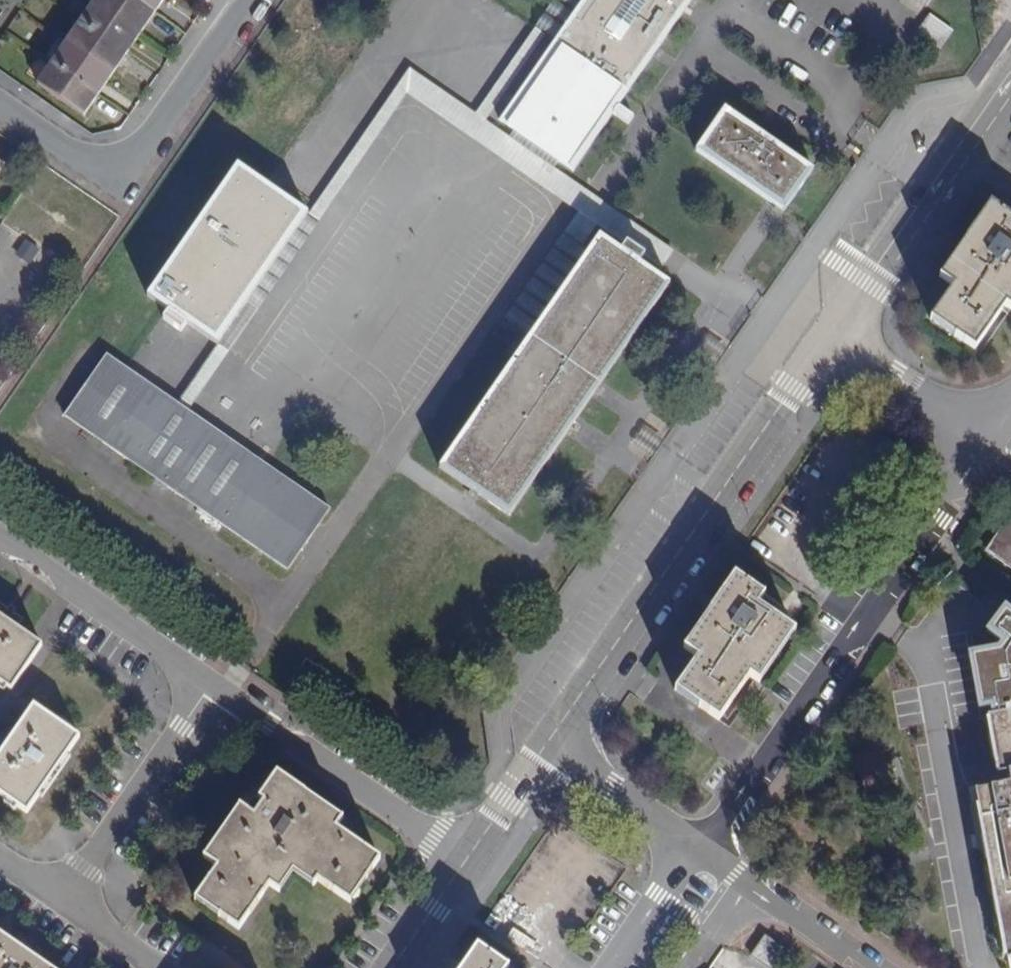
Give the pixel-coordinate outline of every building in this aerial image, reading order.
[(93,2),(141,35),(155,15),(133,0),(94,0),(93,2)] [(155,15),(165,0),(133,0),(155,15)] [(500,121),(573,171),(691,0),(585,0),(500,121)] [(926,8),(931,0),(914,0),(926,8)] [(93,2),(79,22),(126,56),(141,35),(93,2)] [(931,18),(914,42),(937,58),(953,33),(931,18)] [(79,22),(64,43),(112,77),(126,56),(79,22)] [(64,43),(50,64),(98,97),(112,77),(64,43)] [(84,118),(98,97),(50,64),(36,84),(84,118)] [(410,68),(308,214),(217,344),(177,402),(189,411),(408,97),(660,268),(673,248),(410,68)] [(813,170),(725,109),(696,150),(784,211),(813,170)] [(308,214),(238,166),(148,296),(217,344),(308,214)] [(939,279),(943,281),(953,288),(931,320),(974,349),(1004,306),(1010,311),(1010,220),(990,206),(967,238),(939,279)] [(670,284),(599,236),(439,467),(510,516),(670,284)] [(177,402),(108,355),(65,414),(288,569),(330,508),(189,411),(177,402)] [(988,551),(1010,568),(1010,518),(988,551)] [(757,682),(793,631),(756,605),(763,595),(734,575),(684,648),(697,657),(675,689),(718,719),(748,675),(757,682)] [(0,615),(0,682),(11,690),(42,645),(0,615)] [(79,736),(34,705),(0,755),(0,792),(28,812),(79,736)] [(1010,959),(1010,714),(986,718),(999,786),(976,791),(1007,960),(1010,959)] [(289,888),(310,902),(314,896),(346,919),(377,874),(333,844),(340,834),(274,788),(254,815),(259,818),(250,831),(235,820),(199,874),(212,882),(190,915),(235,946),(265,902),(276,908),(289,888)] [(884,923),(878,930),(891,939),(896,931),(884,923)] [(0,933),(0,967),(51,967),(0,933)] [(752,954),(772,967),(777,967),(788,953),(765,936),(752,954)] [(507,966),(476,946),(461,967),(505,967),(507,966)]
